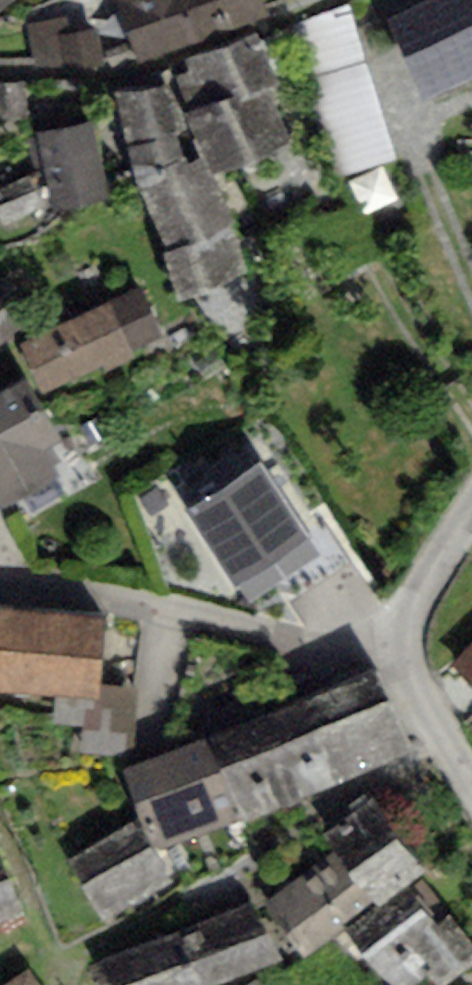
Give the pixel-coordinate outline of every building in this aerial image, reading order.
[(13,0),(0,0),(0,11),(13,0)] [(138,65),(213,38),(199,0),(115,0),(138,65)] [(213,38),(270,18),(264,0),(199,0),(213,38)] [(431,84),(471,69),(471,0),(412,0),(396,7),(431,84)] [(348,9),(301,24),(346,166),(393,152),(348,9)] [(65,19),(36,25),(44,63),(100,53),(95,29),(68,34),(65,19)] [(193,71),(181,77),(217,163),(285,132),(264,78),(274,74),(254,34),(189,59),(193,71)] [(126,134),(170,236),(231,215),(200,151),(187,155),(175,126),(185,121),(170,82),(111,92),(126,134)] [(37,134),(55,201),(106,187),(88,121),(37,134)] [(25,176),(0,189),(0,204),(6,217),(38,201),(25,176)] [(170,236),(185,286),(245,265),(231,215),(170,236)] [(36,336),(54,375),(156,328),(138,289),(36,336)] [(10,321),(0,308),(0,329),(10,321)] [(0,386),(0,490),(19,480),(32,504),(59,490),(47,467),(56,462),(40,432),(55,424),(27,371),(0,386)] [(189,498),(237,576),(309,531),(261,454),(189,498)] [(0,603),(0,677),(61,682),(58,717),(87,719),(85,746),(129,749),(134,685),(94,682),(100,611),(0,603)] [(460,672),(471,684),(471,659),(460,672)] [(296,704),(328,786),(408,755),(377,673),(296,704)] [(296,704),(207,738),(238,820),(328,786),(296,704)] [(207,738),(122,771),(140,818),(153,852),(157,851),(238,820),(207,738)] [(323,838),(334,852),(377,908),(409,883),(424,872),(370,802),(323,838)] [(153,852),(140,818),(70,861),(102,918),(170,878),(157,851),(153,852)] [(334,852),(264,903),(305,959),(345,930),(377,908),(334,852)] [(22,917),(0,857),(0,925),(22,917)] [(377,908),(345,930),(363,955),(427,909),(409,883),(377,908)] [(165,936),(185,984),(222,984),(280,961),(253,899),(165,936)] [(427,909),(363,955),(390,984),(414,984),(426,976),(432,984),(446,984),(471,968),(471,948),(448,916),(436,924),(427,909)] [(165,936),(86,969),(98,984),(185,984),(165,936)] [(33,971),(11,984),(42,984),(33,971)]
